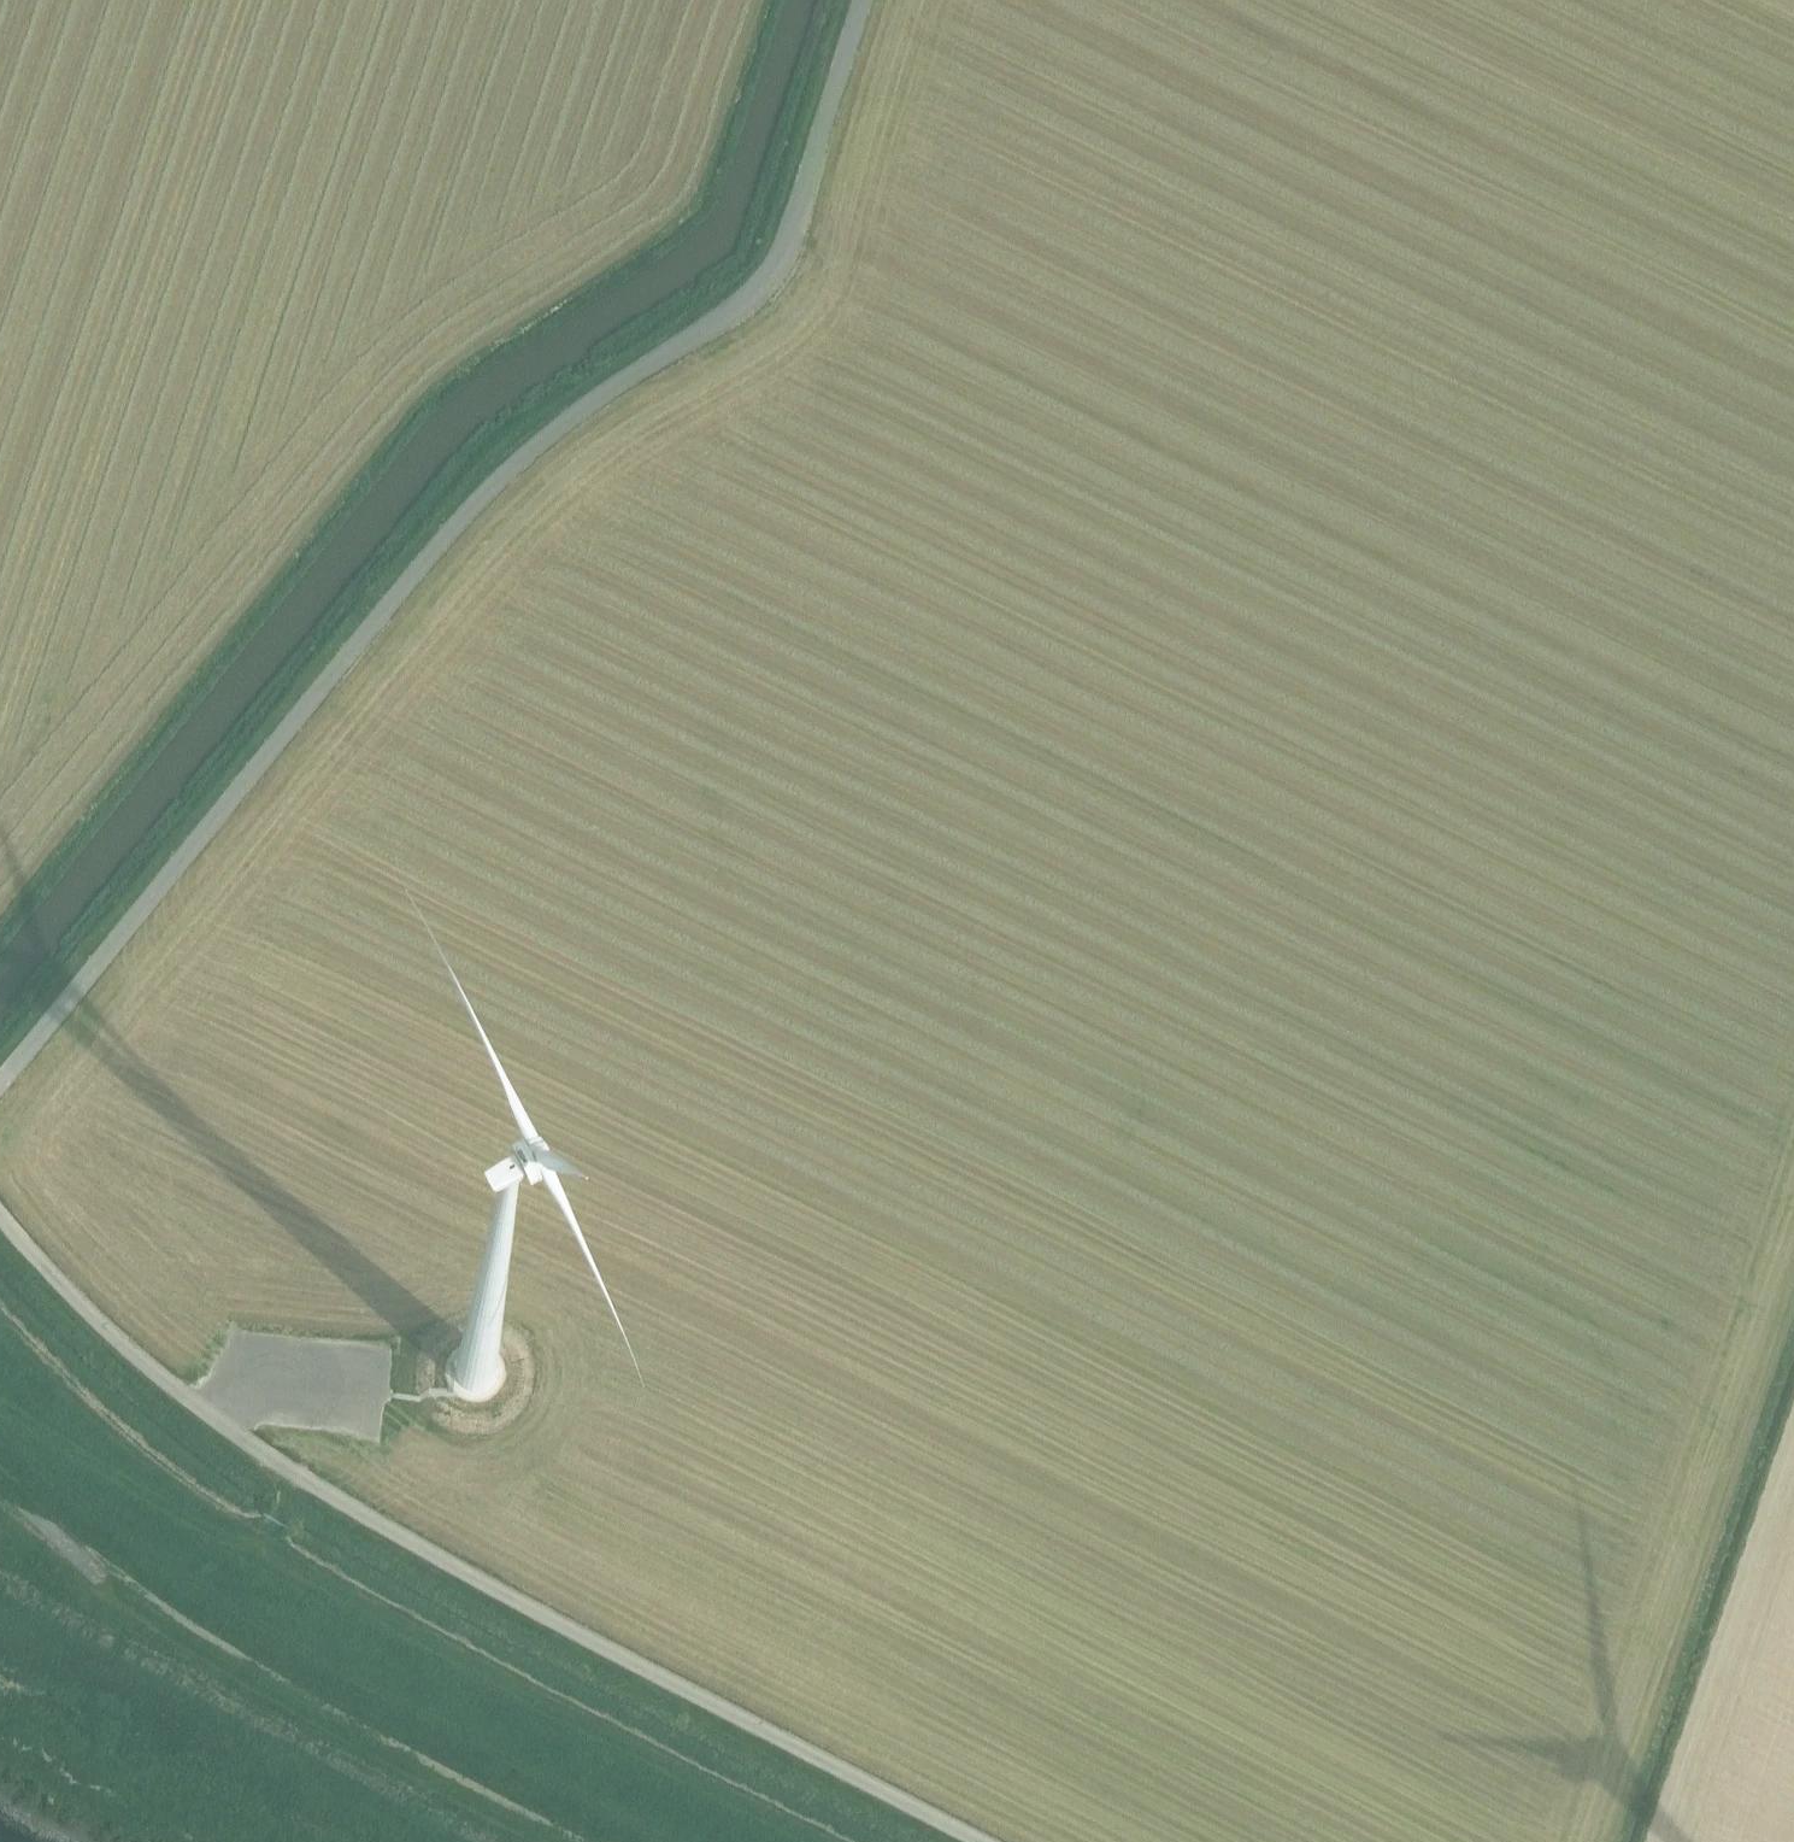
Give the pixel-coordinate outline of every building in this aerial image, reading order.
[(489,1401),(497,1393),(501,1382),(501,1370),(496,1360),(488,1352),(477,1348),(466,1348),(455,1353),(447,1361),(443,1372),(443,1383),(448,1394),(456,1402),(467,1406),(479,1406),(489,1401)]
